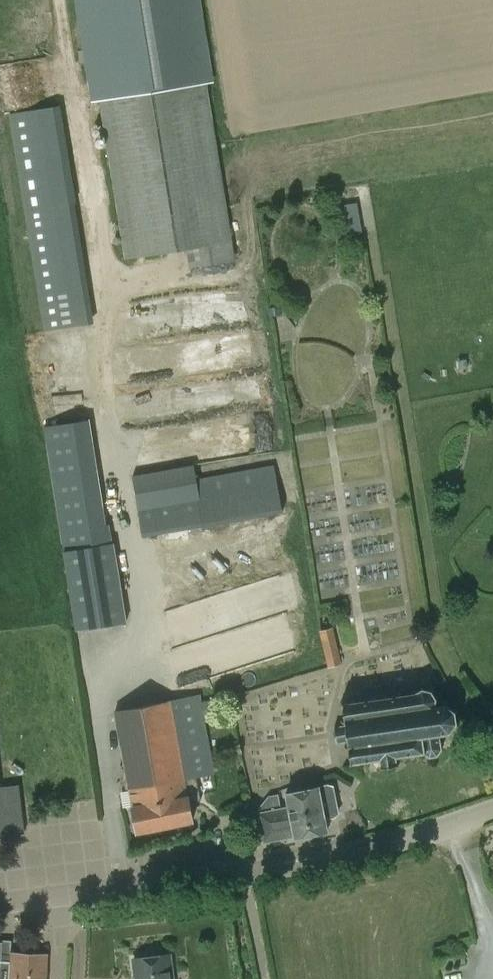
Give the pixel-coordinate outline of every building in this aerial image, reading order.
[(233,259),(204,82),(210,81),(197,0),(78,0),(94,100),(102,99),(128,258),(188,248),(191,266),(233,259)] [(61,105),(9,113),(16,155),(44,331),(94,323),(75,203),(77,203),(67,147),(61,105)] [(345,235),(362,232),(357,203),(340,205),(345,235)] [(270,316),(282,314),(280,305),(268,308),(270,316)] [(40,342),(39,349),(68,354),(69,347),(40,342)] [(89,419),(43,427),(64,551),(112,543),(108,522),(105,523),(89,419)] [(143,537),(283,513),(274,465),(197,479),(194,465),(133,476),(138,510),(143,537)] [(62,551),(76,631),(128,622),(114,542),(112,543),(64,551),(62,551)] [(328,668),(342,664),(333,627),(319,631),(328,668)] [(348,741),(352,764),(379,760),(380,767),(398,764),(397,757),(423,753),(429,758),(437,757),(443,751),(440,734),(450,733),(458,723),(456,711),(446,704),(436,705),(437,699),(432,690),(422,688),(415,692),(343,703),(346,724),(334,726),(337,743),(348,741)] [(196,776),(214,773),(205,722),(209,721),(209,720),(215,719),(211,699),(200,701),(199,694),(114,711),(132,807),(137,832),(194,820),(190,802),(200,800),(196,776)] [(486,733),(473,723),(467,729),(480,740),(486,733)] [(6,836),(5,835),(24,832),(18,785),(0,787),(0,837),(6,836)] [(286,793),(289,807),(295,836),(295,837),(327,830),(326,826),(329,823),(328,818),(333,817),(338,813),(333,787),(328,785),(286,793)] [(295,836),(289,807),(280,808),(278,795),(270,797),(260,808),(260,813),(259,813),(265,841),(295,836)] [(49,953),(1,951),(2,943),(0,943),(0,978),(47,978),(49,953)] [(134,961),(136,978),(172,978),(170,957),(134,961)]
